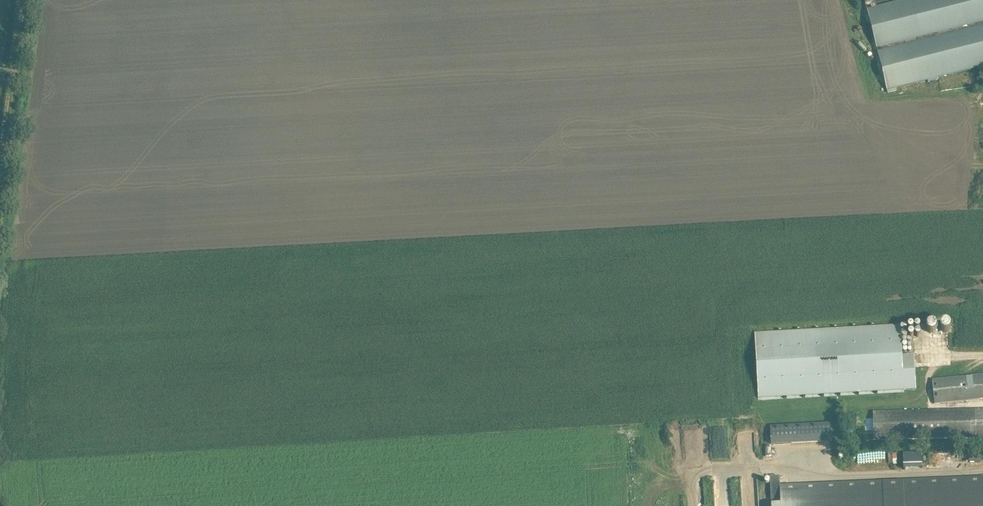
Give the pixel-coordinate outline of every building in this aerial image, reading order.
[(867,9),(877,7),(875,0),(865,0),(867,9)] [(867,10),(887,90),(888,93),(897,91),(896,88),(928,80),(928,82),(938,80),(938,78),(978,67),(979,69),(982,68),(982,0),(905,0),(877,7),(867,9),(867,10)] [(940,325),(940,328),(941,330),(943,332),(945,333),(948,332),(950,330),(950,327),(950,325),(948,323),(945,322),(942,323),(940,325)] [(929,324),(927,326),(926,328),(927,331),(929,333),(931,334),(934,333),(936,331),(936,328),(936,325),(934,324),(931,323),(929,324)] [(755,333),(758,398),(916,390),(914,354),(902,355),(901,325),(755,333)] [(935,404),(982,399),(982,374),(932,379),(935,404)] [(874,438),(982,436),(982,408),(973,408),(874,410),(874,438)] [(770,427),(771,446),(832,443),(831,423),(770,427)] [(770,476),(772,505),(982,505),(982,477),(780,486),(780,476),(770,476)]
